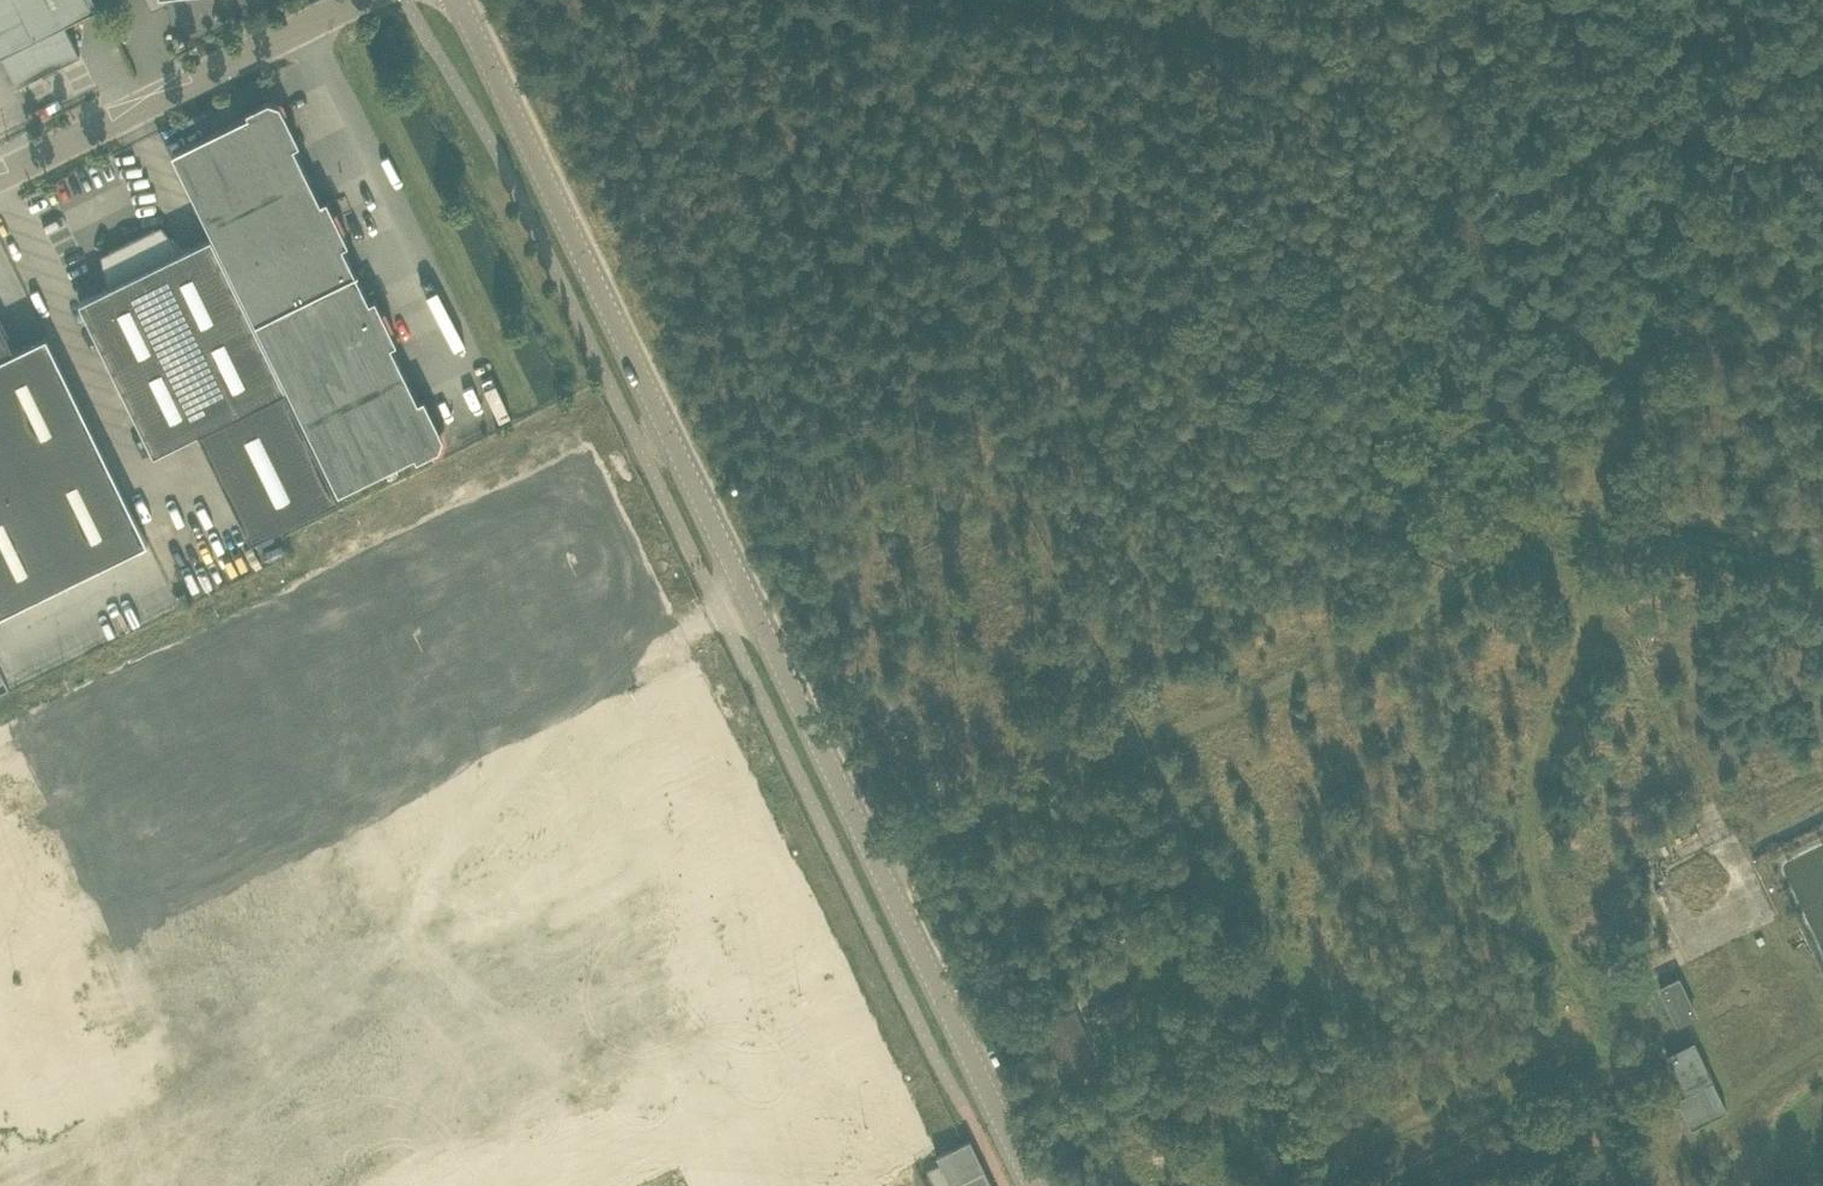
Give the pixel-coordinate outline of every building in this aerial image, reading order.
[(80,52),(65,21),(99,5),(96,0),(0,0),(0,53),(3,52),(18,82),(80,52)] [(151,9),(169,0),(147,0),(151,9)] [(307,173),(294,145),(300,142),(284,110),(278,112),(275,106),(271,105),(265,108),(262,103),(247,110),(249,114),(172,152),(207,222),(307,173)] [(307,173),(207,222),(232,272),(338,220),(327,198),(321,201),(307,173)] [(356,273),(342,245),(348,242),(338,220),(232,272),(256,322),(356,273)] [(222,257),(211,235),(183,249),(172,237),(166,242),(154,228),(109,250),(112,269),(104,270),(107,287),(79,300),(90,322),(154,453),(199,431),(286,388),(222,257)] [(356,273),(256,322),(280,371),(386,319),(375,297),(370,300),(356,273)] [(47,334),(15,349),(0,319),(0,613),(148,540),(47,334)] [(405,371),(391,344),(397,341),(386,319),(280,371),(305,421),(405,371)] [(305,421),(340,491),(415,454),(417,458),(433,451),(430,445),(436,442),(438,438),(435,431),(440,429),(424,397),(418,399),(405,371),(305,421)] [(286,388),(199,431),(252,538),(339,496),(286,388)] [(1660,987),(1678,1022),(1695,1013),(1678,978),(1660,987)] [(1043,1021),(1064,1069),(1095,1056),(1074,1008),(1043,1021)] [(1726,1108),(1694,1042),(1668,1054),(1686,1091),(1676,1096),(1691,1126),(1726,1108)] [(985,1167),(970,1138),(937,1154),(951,1183),(985,1167)] [(952,1185),(994,1185),(985,1167),(951,1183),(952,1185)]
